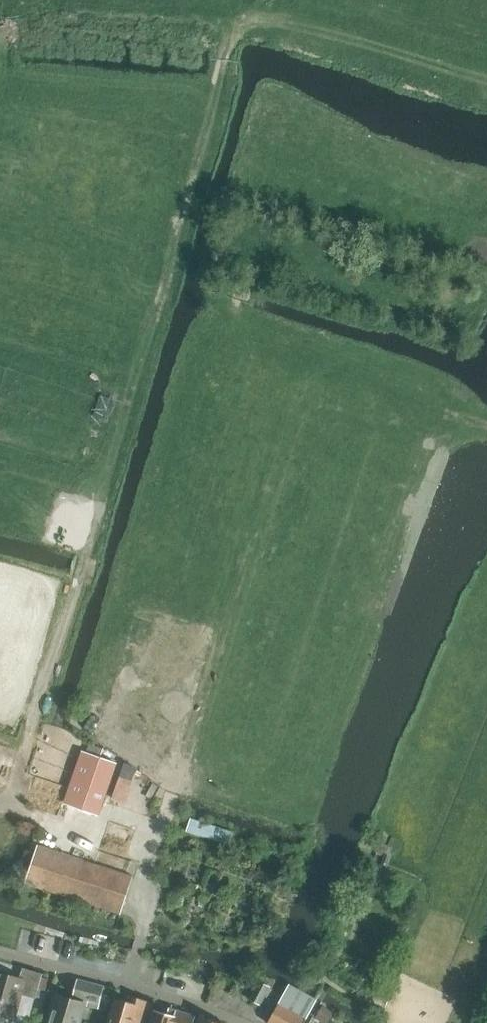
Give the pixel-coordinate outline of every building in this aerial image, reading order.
[(132,780),(120,776),(111,800),(123,804),(132,780)] [(71,803),(66,818),(72,820),(77,805),(71,803)] [(190,818),(186,830),(227,844),(228,844),(232,831),(190,818)] [(182,844),(181,851),(188,853),(189,846),(182,844)] [(37,845),(25,883),(121,914),(133,876),(37,845)] [(104,987),(77,979),(73,997),(88,1001),(87,1005),(99,1008),(104,987)] [(0,986),(0,1022),(12,1022),(18,1006),(33,1010),(41,986),(21,980),(17,991),(0,986)] [(260,1005),(270,986),(260,980),(250,999),(260,1005)] [(315,999),(289,984),(268,1022),(304,1022),(317,1000),(315,999)] [(48,1022),(79,1022),(86,1003),(57,994),(48,1022)] [(152,1002),(131,996),(129,1002),(116,998),(108,1022),(146,1022),(152,1002)] [(335,1013),(324,1006),(317,1017),(326,1022),(329,1022),(335,1013)] [(154,1010),(150,1022),(193,1022),(195,1016),(169,1008),(167,1014),(154,1010)]
